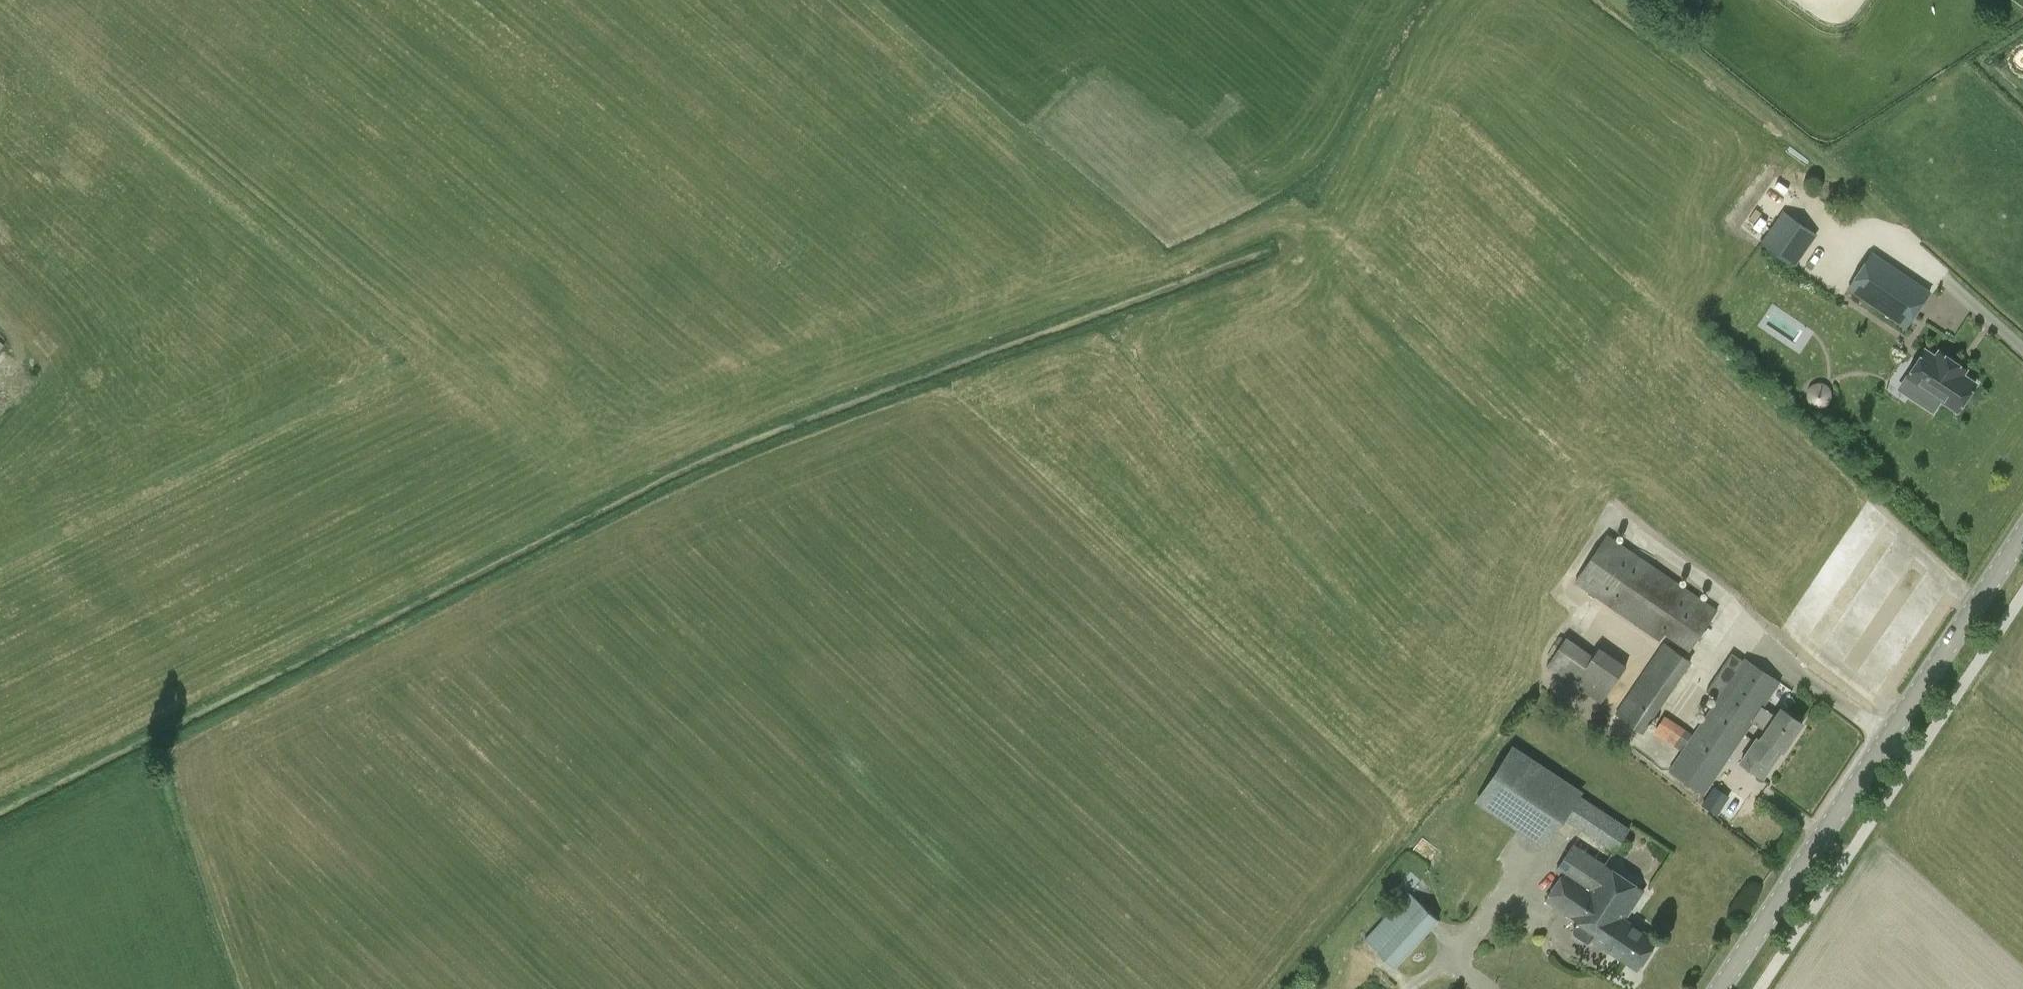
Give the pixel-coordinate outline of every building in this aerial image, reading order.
[(1783,209),(1760,241),(1795,266),(1818,234),(1783,209)] [(1872,253),(1848,288),(1893,318),(1893,317),(1906,326),(1915,313),(1929,292),(1902,273),(1872,253)] [(1965,369),(1955,362),(1939,351),(1935,356),(1925,350),(1914,366),(1924,373),(1910,395),(1933,410),(1941,399),(1957,410),(1975,383),(1962,374),(1965,369)] [(1608,532),(1574,581),(1660,640),(1665,633),(1690,650),(1718,609),(1608,532)] [(1565,638),(1560,645),(1547,665),(1602,702),(1627,663),(1600,645),(1595,654),(1567,635),(1565,638)] [(1643,733),(1693,660),(1665,641),(1615,713),(1643,733)] [(1719,698),(1695,734),(1665,714),(1653,733),(1683,752),(1671,770),(1704,792),(1780,680),(1747,658),(1745,660),(1732,652),(1708,688),(1709,691),(1719,698)] [(1760,736),(1781,750),(1781,749),(1783,750),(1801,722),(1781,708),(1776,716),(1762,706),(1752,721),(1765,729),(1760,736)] [(1781,750),(1760,736),(1759,738),(1757,737),(1740,763),(1763,778),(1781,750)] [(1474,801),(1546,848),(1565,819),(1613,851),(1630,826),(1581,795),(1583,791),(1512,743),(1474,801)] [(1703,802),(1718,813),(1731,795),(1715,784),(1703,802)] [(1590,942),(1592,939),(1638,968),(1657,939),(1625,918),(1645,888),(1575,843),(1557,870),(1565,875),(1548,901),(1578,920),(1572,930),(1574,934),(1587,942),(1590,942)] [(1395,968),(1439,920),(1401,885),(1393,894),(1400,900),(1364,940),(1395,968)]
